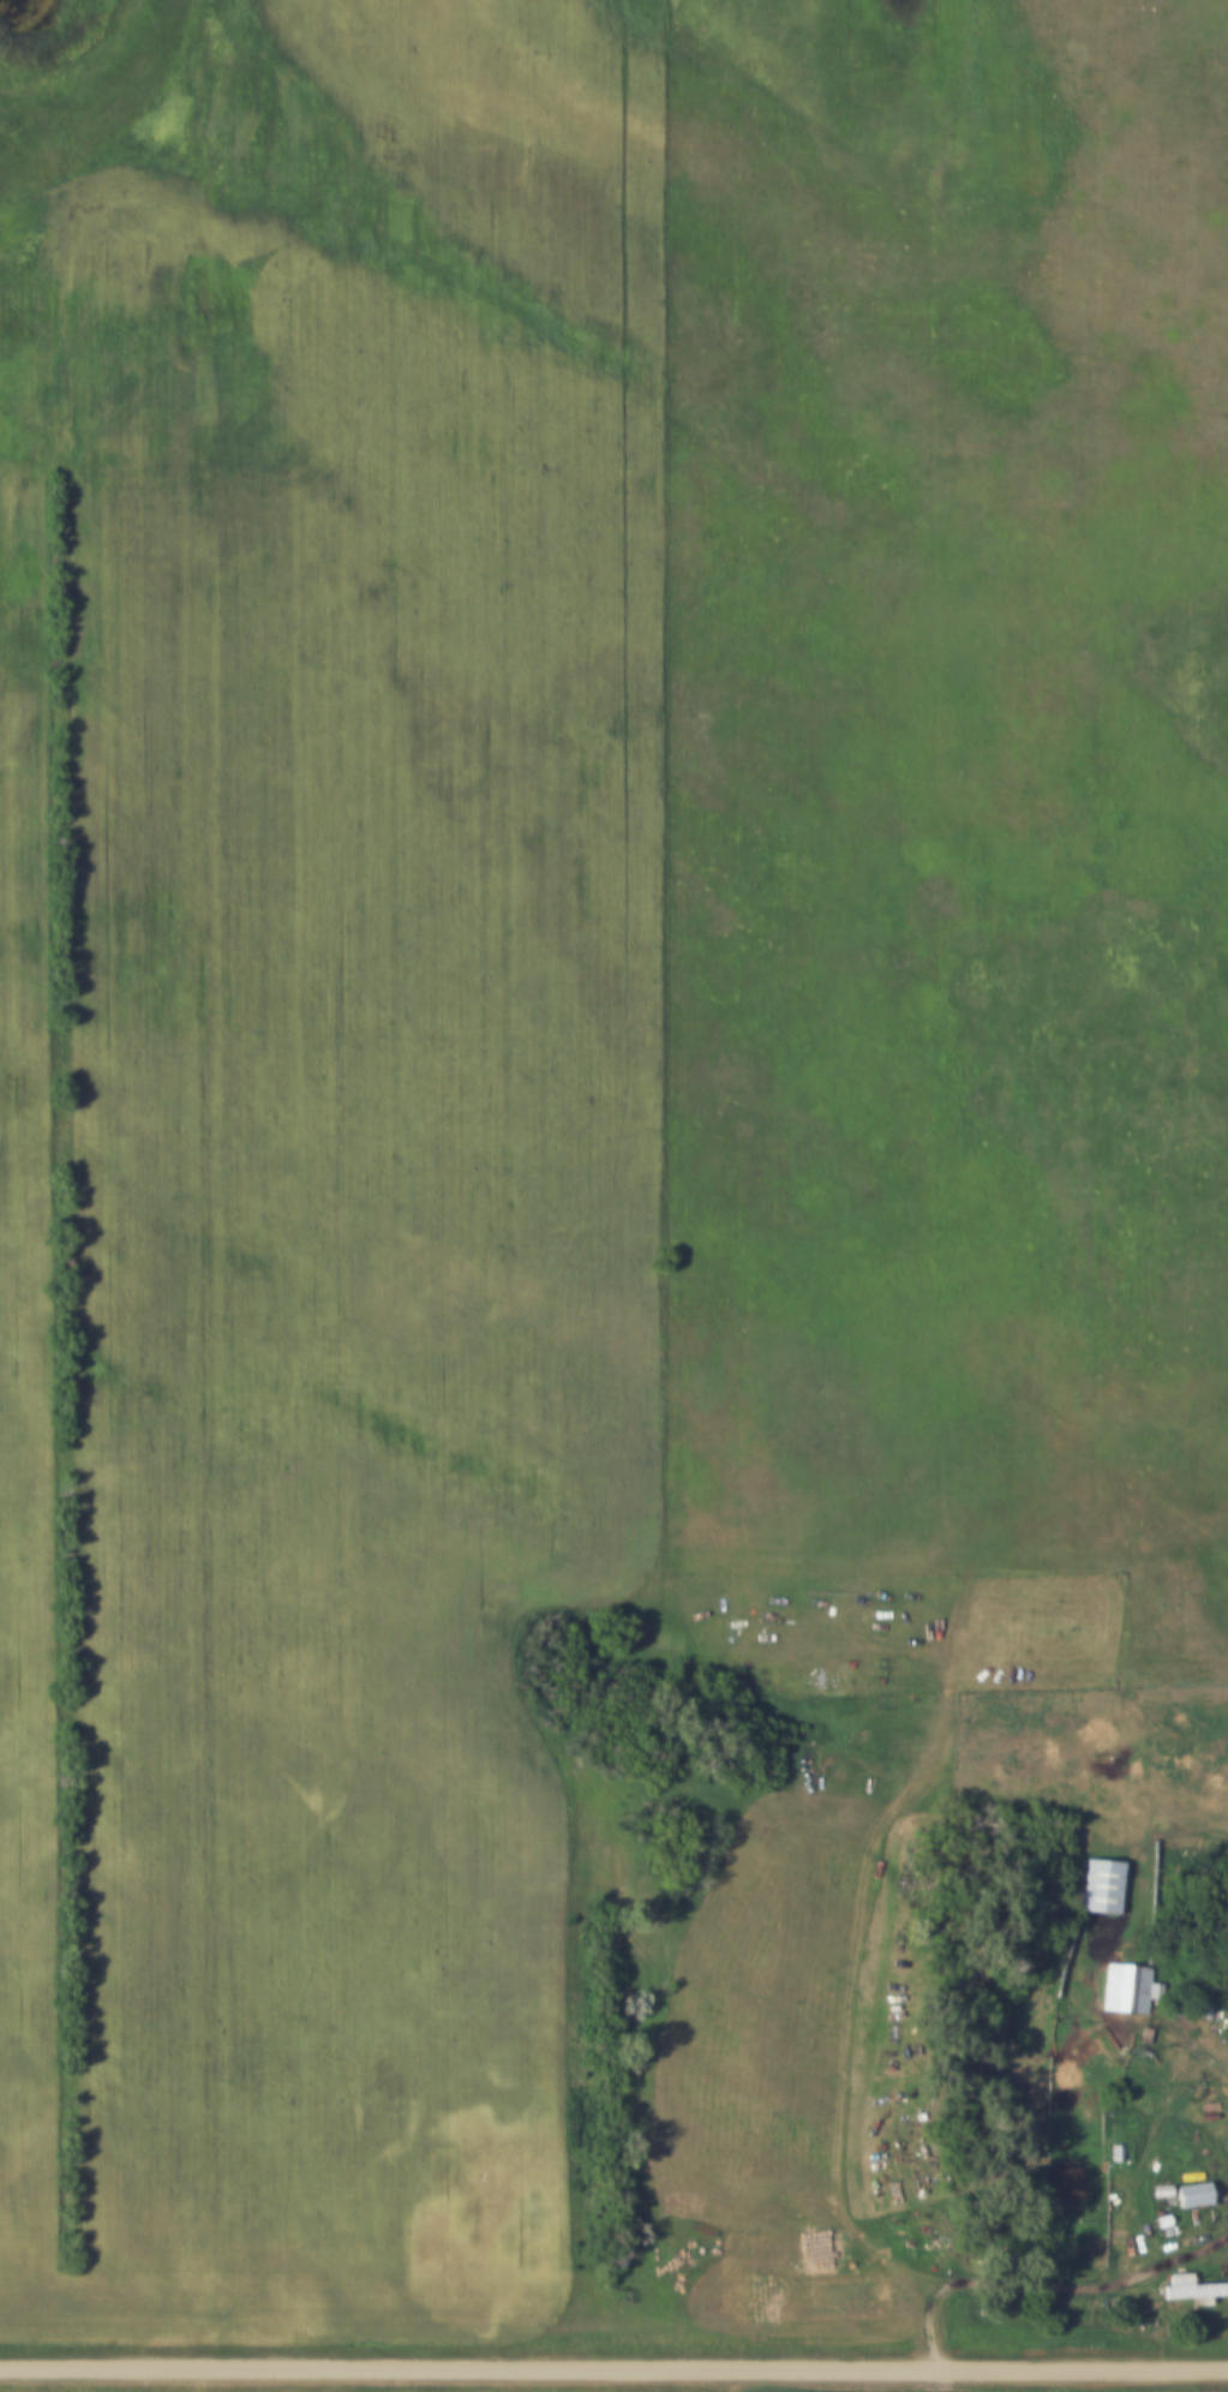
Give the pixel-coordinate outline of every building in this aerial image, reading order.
[(1079,1912),(1118,1914),(1121,1861),(1082,1859),(1079,1912)] [(1145,2013),(1146,1997),(1160,1998),(1161,1984),(1148,1983),(1150,1967),(1104,1963),(1101,2010),(1145,2013)] [(1209,2207),(1207,2183),(1174,2186),(1176,2210),(1209,2207)] [(1191,2285),(1191,2274),(1168,2275),(1168,2287),(1162,2288),(1162,2301),(1224,2298),(1223,2284),(1191,2285)]
